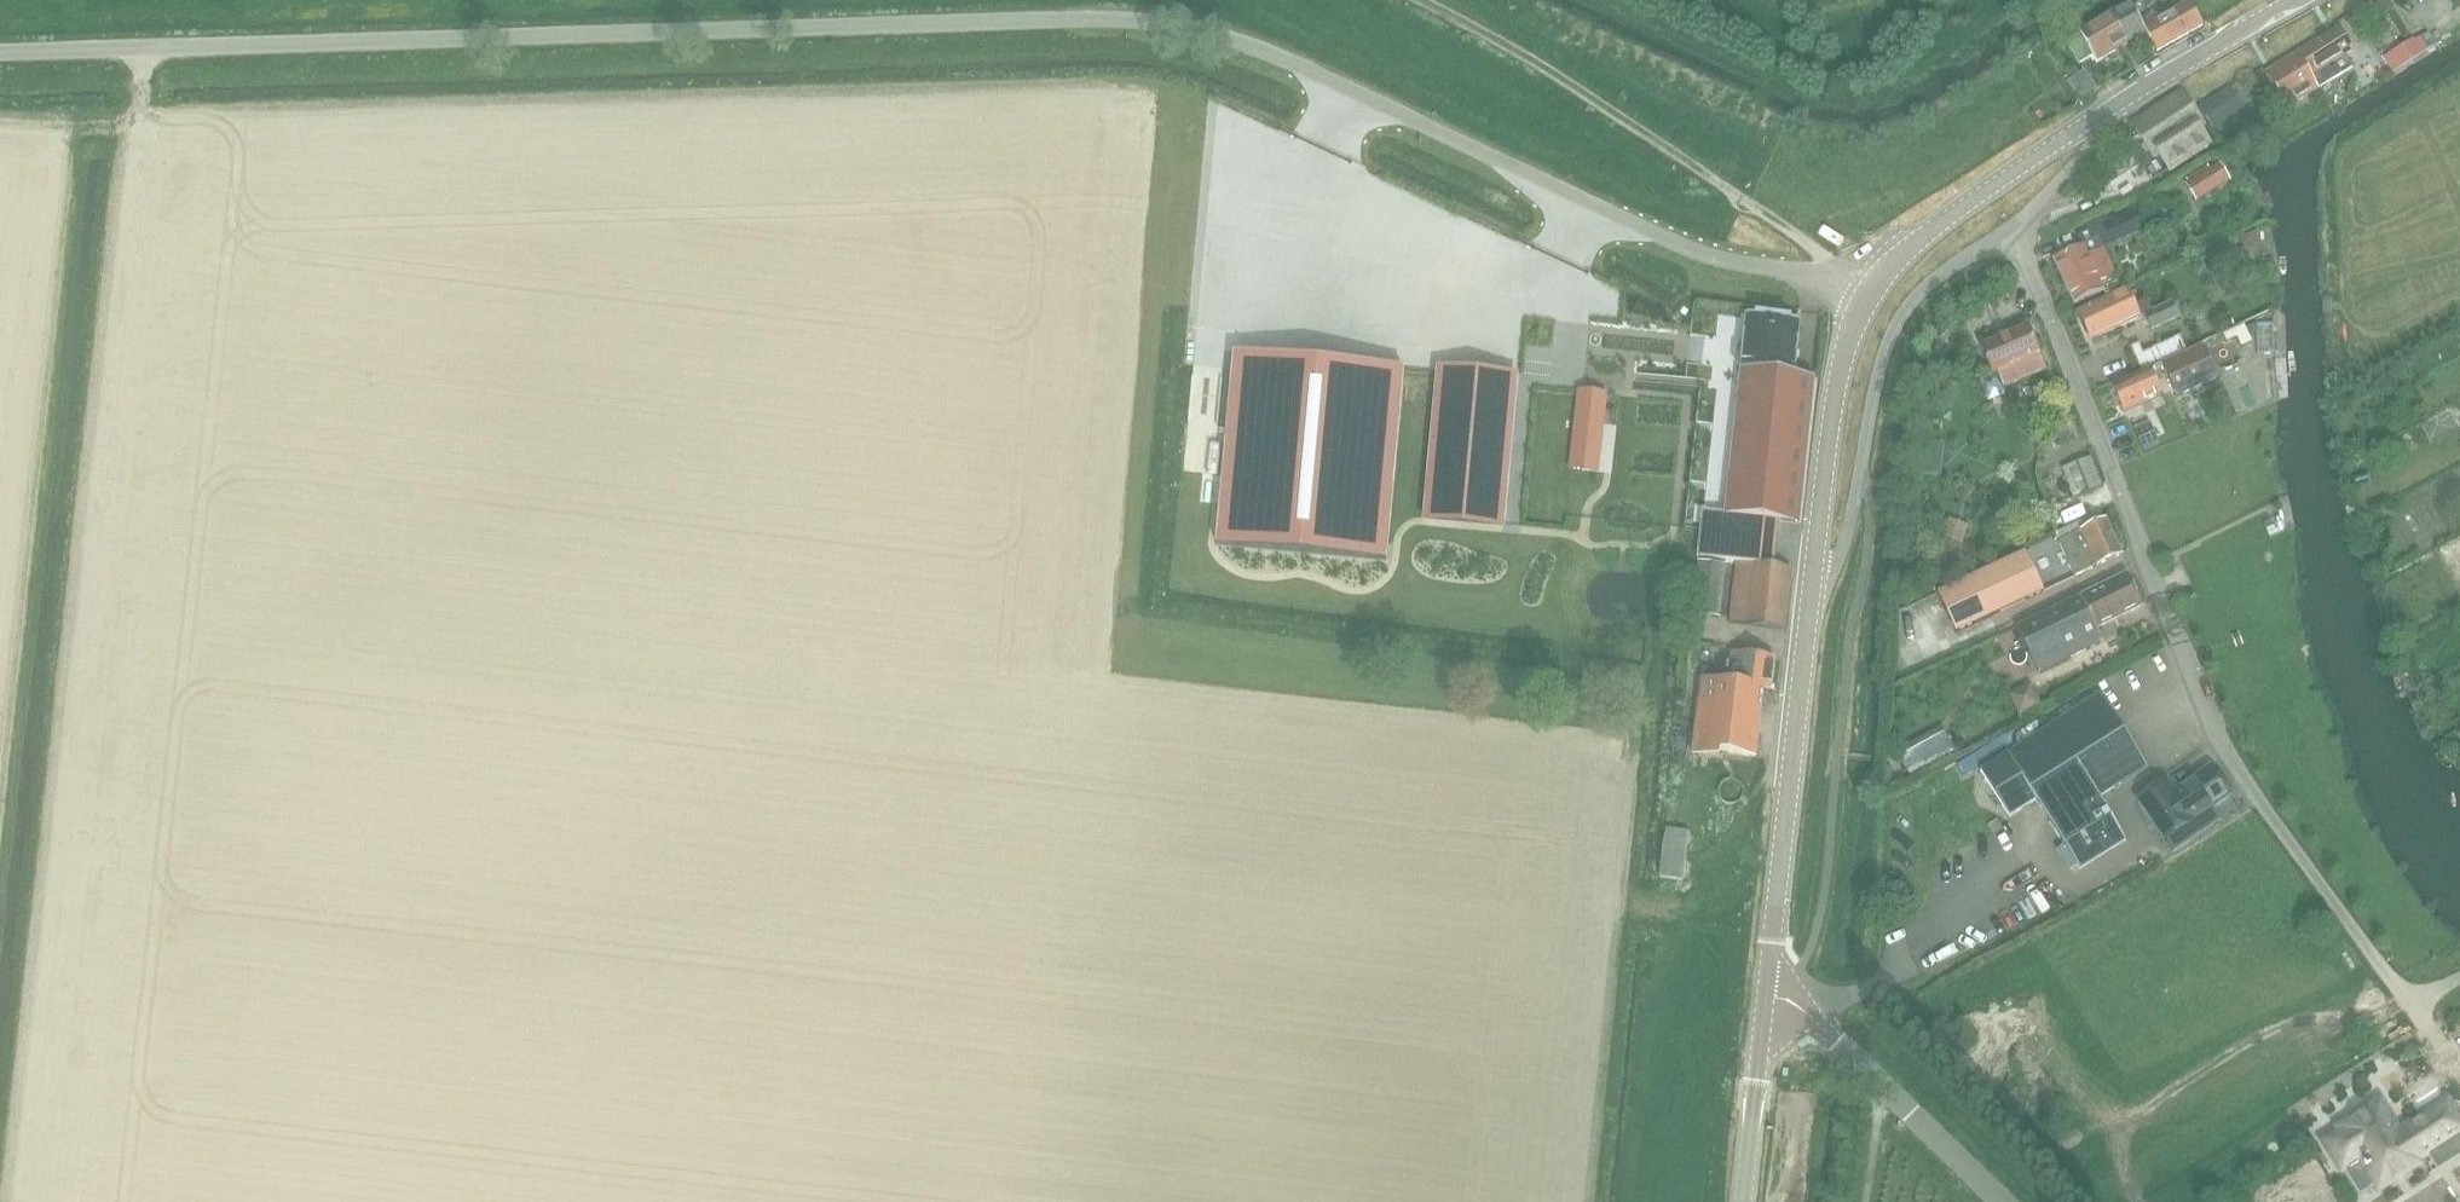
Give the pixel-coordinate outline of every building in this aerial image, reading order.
[(2069,46),(2080,65),(2093,58),(2096,64),(2128,45),(2141,37),(2148,49),(2154,45),(2158,51),(2203,25),(2204,24),(2190,0),(2189,0),(2158,18),(2155,13),(2140,22),(2129,3),(2110,15),(2078,33),(2082,39),(2069,46)] [(2373,9),(2379,19),(2396,8),(2391,0),(2388,0),(2373,9)] [(2298,53),(2320,91),(2319,89),(2337,78),(2354,69),(2347,56),(2354,52),(2338,27),(2298,53)] [(2393,72),(2436,44),(2428,31),(2419,37),(2418,35),(2383,57),(2393,72)] [(2289,110),(2320,91),(2298,53),(2265,73),(2289,110)] [(2085,71),(2067,83),(2080,103),(2099,90),(2085,71)] [(2214,130),(2248,110),(2234,87),(2200,107),(2214,130)] [(2157,160),(2160,158),(2171,176),(2214,147),(2204,130),(2180,94),(2133,125),(2157,160)] [(2190,182),(2187,184),(2197,201),(2220,187),(2207,166),(2188,178),(2190,182)] [(2084,248),(2055,261),(2069,293),(2075,305),(2101,293),(2105,291),(2101,283),(2117,276),(2105,249),(2120,242),(2144,232),(2143,231),(2138,221),(2134,211),(2110,222),(2108,216),(2085,226),(2088,232),(2078,236),(2084,248)] [(2136,305),(2128,289),(2079,312),(2093,341),(2145,316),(2152,331),(2180,318),(2174,303),(2153,312),(2147,300),(2136,305)] [(1704,512),(1699,559),(1736,562),(1774,566),(1776,553),(1778,522),(1780,522),(1799,524),(1815,377),(1814,377),(1795,375),(1800,321),(1748,315),(1745,346),(1741,346),(1737,348),(1736,363),(1739,366),(1742,367),(1726,514),(1704,512)] [(2245,325),(2224,335),(2226,339),(2227,343),(2231,341),(2238,338),(2242,348),(2253,343),(2245,325)] [(1982,348),(1994,376),(1981,382),(1990,403),(2006,396),(2003,389),(2046,370),(2028,327),(1982,348)] [(2144,353),(2139,343),(2130,347),(2141,371),(2187,351),(2181,336),(2144,353)] [(2204,346),(2188,353),(2112,387),(2123,412),(2162,395),(2158,385),(2170,380),(2178,398),(2219,379),(2204,346)] [(1236,354),(1218,545),(1385,561),(1400,426),(1406,369),(1405,369),(1236,354)] [(1440,371),(1426,522),(1503,529),(1517,378),(1440,371)] [(2222,383),(2208,389),(2211,397),(2225,391),(2222,383)] [(1581,392),(1573,469),(1597,472),(1605,395),(1581,392)] [(2151,422),(2134,429),(2144,452),(2160,445),(2151,422)] [(2053,428),(2059,445),(2072,440),(2066,424),(2053,428)] [(2063,469),(2075,498),(2103,487),(2091,457),(2063,469)] [(2057,535),(2076,577),(2123,555),(2102,512),(2062,530),(2063,532),(2057,535)] [(1949,519),(1943,538),(1963,545),(1970,526),(1949,519)] [(1969,578),(1938,592),(1957,633),(1988,619),(2045,593),(2026,551),(1969,578)] [(1736,562),(1729,623),(1786,629),(1793,569),(1793,568),(1774,566),(1736,562)] [(1721,618),(1726,566),(1699,563),(1694,615),(1721,618)] [(1927,564),(1926,583),(1940,584),(1942,565),(1927,564)] [(2127,575),(2017,629),(2039,674),(2104,642),(2098,629),(2142,607),(2127,575)] [(1696,730),(1693,755),(1720,758),(1721,754),(1757,758),(1765,689),(1772,690),(1776,658),(1731,653),(1729,672),(1702,669),(1701,680),(1696,730)] [(1988,769),(1981,773),(2009,818),(2036,800),(2131,740),(2103,695),(1988,769)] [(1946,731),(1901,756),(1911,775),(1957,750),(1946,731)] [(2100,798),(2148,768),(2130,741),(2036,800),(2065,845),(2057,850),(2071,870),(2078,866),(2080,870),(2126,841),(2100,798)] [(1977,752),(1956,766),(1966,783),(1981,773),(1988,769),(1977,752)] [(2160,783),(2136,798),(2165,842),(2187,826),(2213,809),(2230,797),(2211,768),(2177,790),(2171,782),(2168,777),(2160,783)] [(1667,830),(1661,879),(1684,882),(1690,833),(1667,830)] [(2327,1143),(2343,1168),(2344,1168),(2361,1195),(2377,1185),(2379,1187),(2427,1157),(2425,1153),(2459,1131),(2459,1124),(2447,1104),(2399,1134),(2380,1105),(2341,1129),(2343,1132),(2327,1143)]
